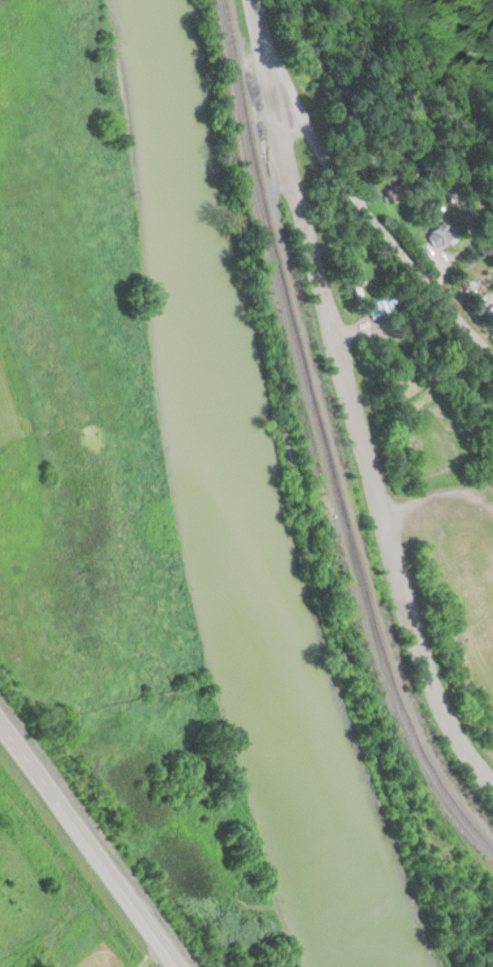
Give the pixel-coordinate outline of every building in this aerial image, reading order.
[(455,242),(444,224),(426,236),(438,253),(455,242)]
